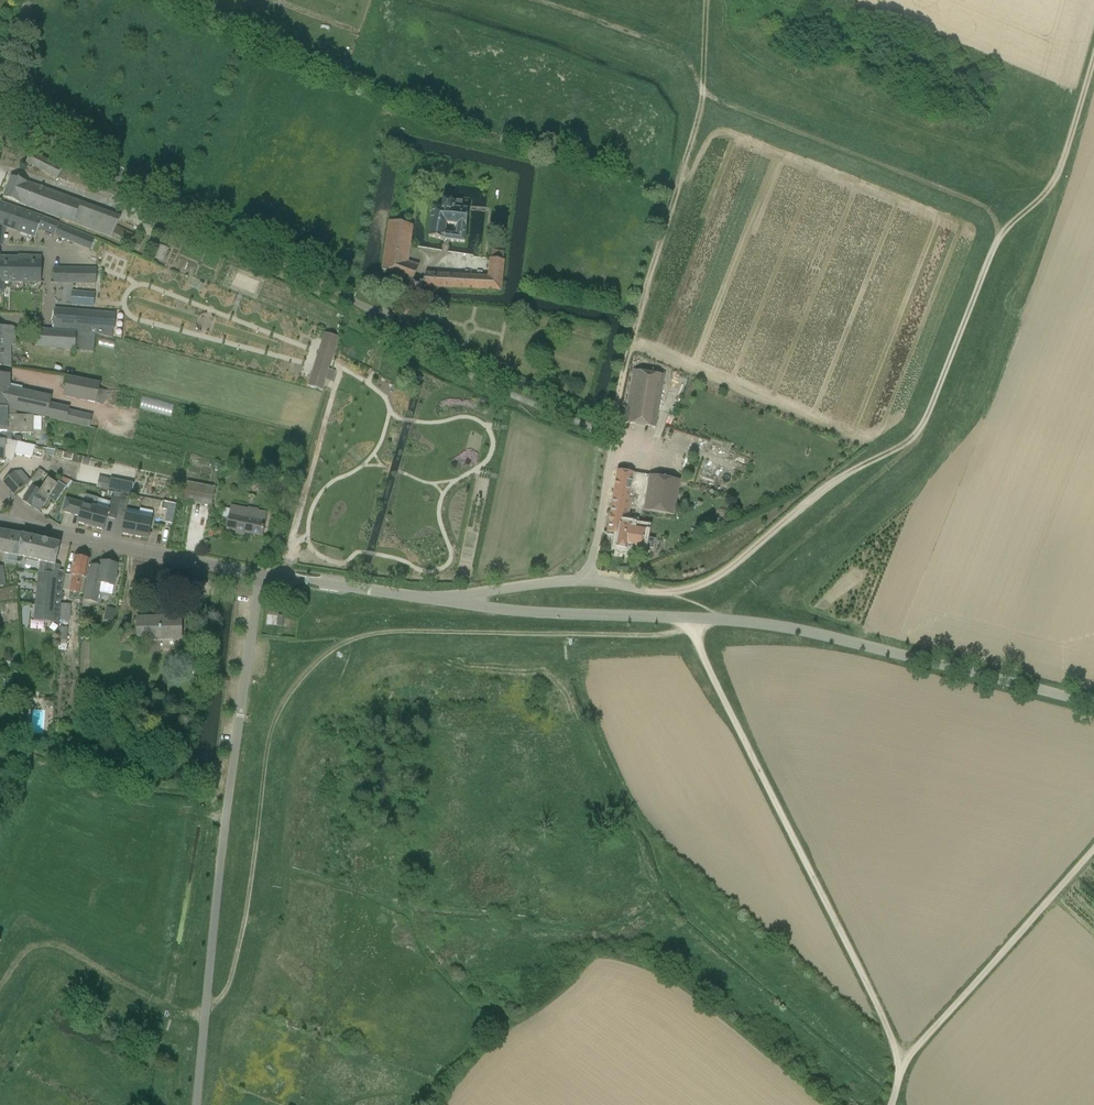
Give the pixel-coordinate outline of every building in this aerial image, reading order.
[(26,163),(57,179),(62,168),(54,164),(53,164),(31,153),(26,163)] [(438,171),(440,160),(432,158),(430,169),(438,171)] [(111,237),(112,236),(139,250),(144,240),(116,227),(121,217),(35,185),(11,177),(3,198),(73,224),(111,237)] [(431,226),(429,238),(442,240),(453,242),(465,244),(468,209),(463,209),(463,201),(443,199),(442,209),(432,207),(430,226),(431,226)] [(23,210),(0,202),(0,246),(2,246),(6,227),(16,231),(23,210)] [(44,217),(34,214),(23,210),(16,231),(27,235),(37,238),(40,229),(44,217)] [(44,217),(40,229),(73,244),(78,231),(58,222),(44,217)] [(412,281),(417,271),(419,266),(408,263),(411,240),(413,224),(389,220),(382,269),(412,282),(412,281)] [(73,244),(90,251),(90,250),(95,238),(78,231),(73,244)] [(421,287),(501,291),(504,261),(503,261),(505,252),(492,250),(491,255),(491,259),(490,259),(489,277),(426,274),(422,285),(421,287)] [(17,272),(11,271),(10,282),(24,283),(24,272),(30,272),(31,257),(18,257),(17,272)] [(24,283),(41,283),(42,259),(42,257),(31,257),(30,272),(24,272),(24,283)] [(10,282),(11,271),(11,259),(0,259),(0,282),(10,282)] [(96,284),(96,269),(82,269),(82,284),(96,284)] [(410,292),(413,293),(415,294),(418,295),(420,291),(421,287),(422,285),(417,283),(412,281),(412,282),(410,284),(408,291),(410,292)] [(53,327),(53,330),(76,332),(95,334),(112,339),(113,327),(103,327),(85,325),(86,312),(74,311),(64,310),(55,310),(53,327)] [(11,326),(0,326),(0,366),(12,367),(12,345),(16,345),(16,327),(11,326)] [(75,350),(76,333),(76,332),(53,330),(36,329),(35,347),(75,350)] [(318,356),(315,365),(308,385),(323,390),(323,388),(326,380),(327,375),(329,370),(332,360),(339,338),(325,334),(318,356)] [(665,376),(634,371),(625,424),(656,429),(665,376)] [(10,375),(0,375),(0,410),(17,412),(17,409),(67,420),(67,423),(90,428),(93,416),(69,410),(70,408),(50,404),(52,398),(10,389),(10,375)] [(102,384),(68,376),(63,397),(96,404),(104,405),(107,391),(101,390),(102,384)] [(139,408),(170,417),(174,405),(143,395),(139,408)] [(0,410),(0,437),(12,438),(12,433),(34,434),(34,427),(34,420),(34,418),(17,417),(17,412),(0,410)] [(12,438),(0,437),(0,461),(8,462),(8,459),(13,459),(15,454),(32,458),(35,446),(12,441),(12,438)] [(64,452),(62,459),(72,461),(73,454),(64,452)] [(39,469),(31,481),(36,485),(44,473),(39,469)] [(628,518),(628,517),(630,508),(644,511),(650,476),(617,471),(610,515),(628,518)] [(14,472),(3,482),(14,496),(26,485),(14,472)] [(680,481),(671,479),(650,476),(644,511),(674,516),(680,481)] [(32,507),(40,512),(49,498),(56,503),(67,488),(58,482),(57,485),(48,479),(39,491),(33,487),(23,502),(32,508),(32,507)] [(98,479),(98,486),(120,487),(120,488),(134,488),(134,480),(98,479)] [(184,501),(211,506),(215,487),(188,482),(184,501)] [(120,500),(119,504),(127,506),(129,495),(121,493),(120,500)] [(83,503),(83,504),(66,499),(62,512),(79,517),(77,523),(90,527),(96,507),(83,503)] [(108,511),(96,507),(90,527),(104,531),(107,518),(116,520),(119,504),(111,502),(108,511)] [(176,505),(163,502),(161,509),(167,511),(165,523),(172,524),(176,505)] [(227,529),(262,536),(266,512),(258,511),(259,510),(248,507),(247,509),(232,506),(227,529)] [(140,509),(139,517),(135,537),(148,540),(152,519),(151,519),(153,511),(140,509)] [(139,517),(125,514),(121,534),(135,537),(139,517)] [(628,518),(610,515),(607,533),(618,534),(616,547),(617,547),(617,549),(619,552),(623,553),(629,547),(634,518),(628,517),(628,518)] [(722,523),(730,525),(732,517),(724,515),(722,523)] [(634,518),(629,547),(642,549),(642,546),(644,546),(644,548),(653,549),(655,540),(644,538),(645,529),(637,528),(639,519),(634,518)] [(2,532),(0,538),(5,539),(3,554),(16,557),(22,535),(11,533),(11,534),(2,532)] [(40,562),(44,563),(55,565),(60,544),(22,535),(16,557),(18,557),(18,556),(27,558),(27,561),(38,563),(39,561),(40,562)] [(82,594),(89,559),(83,558),(82,556),(78,555),(76,557),(75,557),(69,589),(68,592),(82,594)] [(114,587),(118,565),(116,564),(115,562),(109,561),(108,563),(100,562),(99,567),(91,565),(84,600),(96,602),(99,591),(112,594),(114,587)] [(55,565),(44,563),(43,573),(38,572),(33,620),(58,623),(59,621),(61,604),(61,599),(65,572),(58,570),(58,567),(54,566),(55,565)] [(59,621),(70,622),(71,605),(61,604),(59,621)] [(82,610),(80,620),(88,622),(90,612),(82,610)] [(114,615),(106,613),(105,620),(113,622),(114,615)] [(181,640),(181,638),(181,617),(146,618),(145,617),(137,617),(138,640),(181,640)] [(67,645),(68,628),(59,627),(57,644),(58,644),(58,650),(64,651),(65,645),(67,645)] [(130,661),(131,652),(122,651),(121,660),(130,661)]
